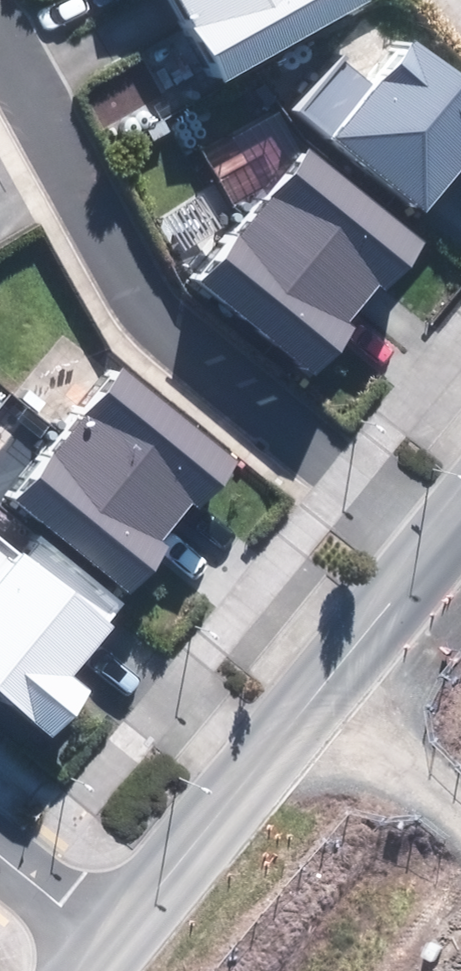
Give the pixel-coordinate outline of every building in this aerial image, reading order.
[(226,83),(373,0),(179,0),(226,83)] [(426,212),(460,171),(460,77),(414,38),(377,82),(345,55),(301,107),(426,212)] [(204,280),(320,374),(358,327),(351,321),(382,283),(388,288),(425,242),(310,150),(204,280)] [(15,500),(131,594),(169,547),(162,541),(193,503),(199,508),(236,462),(121,369),(15,500)] [(52,738),(92,689),(74,675),(114,625),(110,622),(126,602),(42,535),(26,556),(0,535),(0,696),(52,738)]
